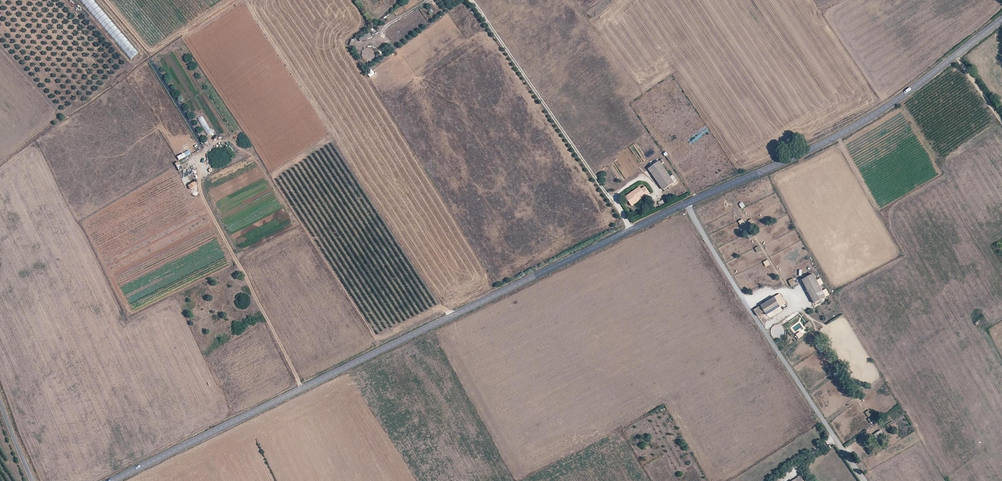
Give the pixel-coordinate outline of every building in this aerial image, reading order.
[(116,37),(114,39),(131,58),(137,52),(124,36),(119,40),(116,37)] [(650,168),(664,189),(674,182),(660,161),(650,168)] [(187,185),(190,190),(196,185),(194,181),(187,185)] [(625,196),(632,206),(640,201),(639,200),(638,199),(645,194),(646,195),(650,192),(645,185),(641,188),(639,187),(625,196)] [(813,274),(802,280),(807,291),(819,285),(813,274)] [(825,297),(819,285),(807,291),(811,299),(814,304),(825,297)] [(765,312),(767,314),(780,306),(777,301),(782,298),(779,294),(770,300),(761,305),(765,312)] [(758,316),(765,312),(761,305),(754,309),(758,316)] [(874,434),(877,439),(885,435),(881,429),(874,434)]
